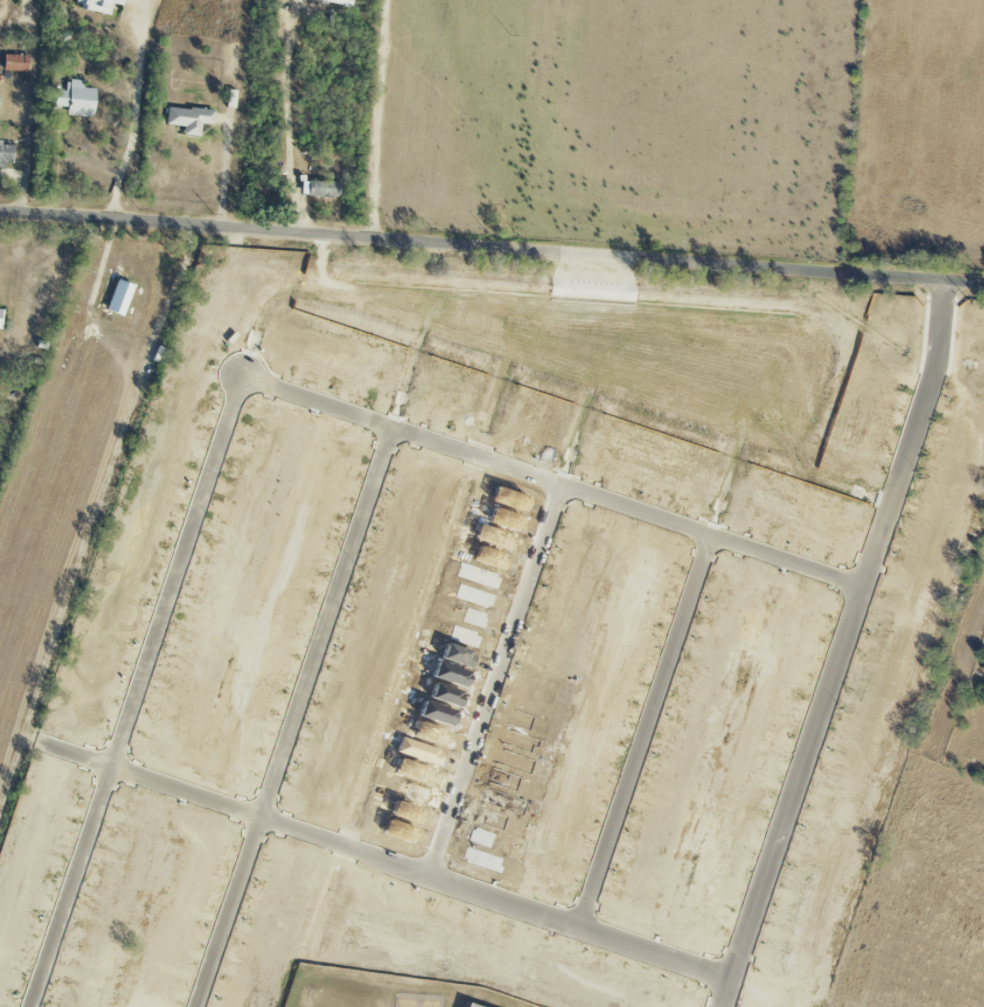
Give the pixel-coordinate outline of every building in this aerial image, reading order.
[(110,14),(112,4),(121,6),(123,0),(76,0),(74,8),(110,14)] [(28,56),(4,55),(4,71),(28,72),(28,56)] [(95,89),(82,89),(82,81),(65,81),(65,91),(55,91),(54,107),(67,107),(66,116),(93,117),(95,89)] [(214,111),(167,107),(165,125),(184,127),(183,136),(200,137),(201,124),(213,126),(214,111)] [(1,146),(1,141),(0,141),(0,168),(5,168),(5,161),(12,161),(13,146),(1,146)] [(338,198),(338,182),(307,181),(307,198),(338,198)]
